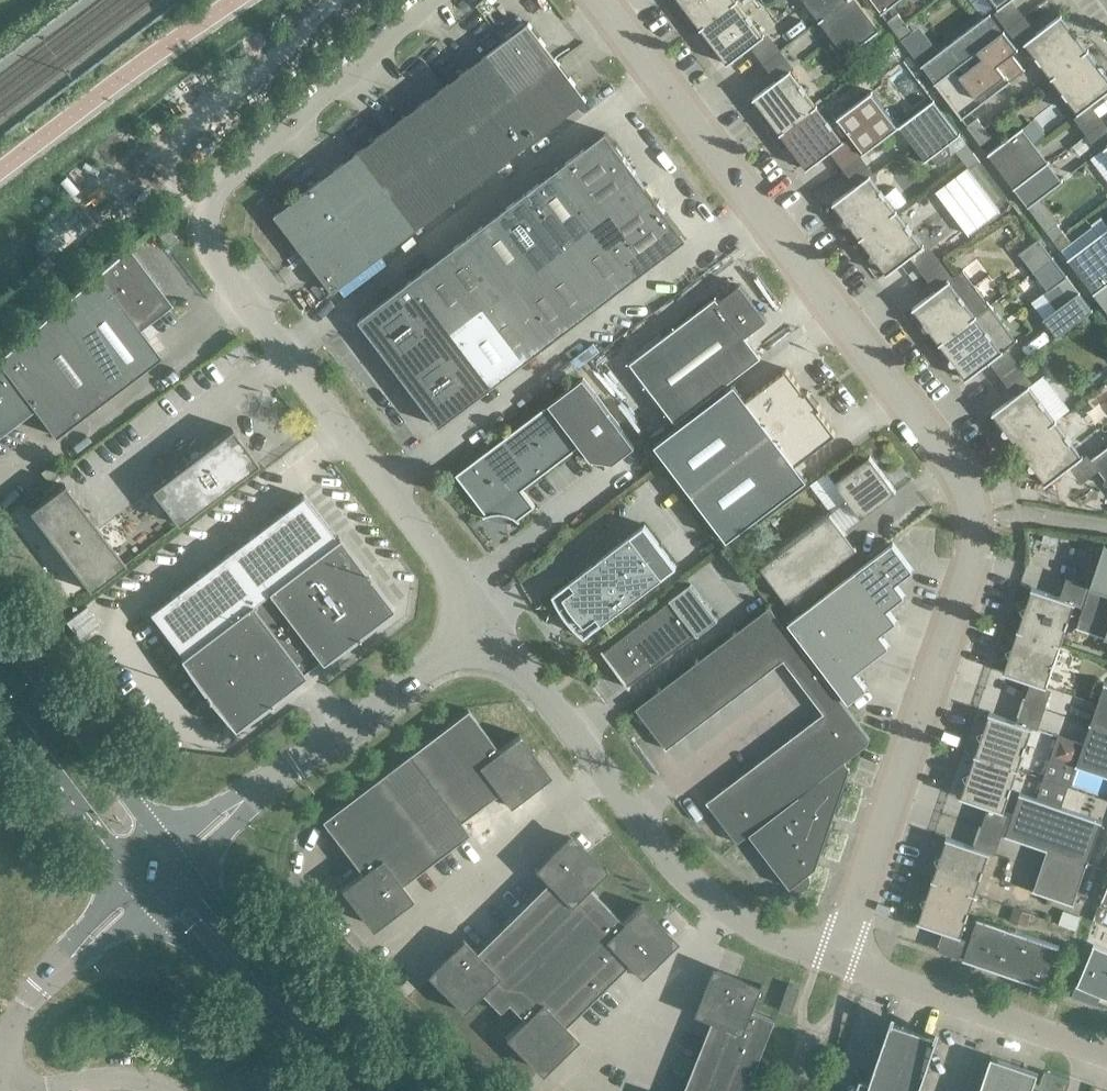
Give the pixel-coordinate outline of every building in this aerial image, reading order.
[(700,28),(737,0),(680,0),(701,27),(700,27),(700,28)] [(738,0),(737,0),(700,28),(701,28),(702,28),(727,62),(727,63),(764,35),(764,34),(763,35),(753,21),(748,14),(747,14),(737,1),(738,0)] [(819,19),(819,20),(846,0),(805,0),(819,19)] [(819,20),(820,21),(820,20),(845,53),(844,54),(845,55),(880,28),(879,28),(857,0),(846,0),(819,20)] [(881,11),(880,11),(881,12),(897,0),(873,0),(881,11)] [(991,12),(921,65),(922,66),(934,81),(934,82),(935,83),(1004,30),(1004,29),(1003,29),(991,14),(992,13),(991,12)] [(897,13),(887,20),(895,30),(905,23),(897,13)] [(1051,77),(1088,49),(1087,49),(1061,15),(1062,15),(1061,13),(1024,42),(1025,43),(1026,42),(1036,56),(1041,63),(1052,76),(1051,77)] [(529,22),(486,54),(275,214),(334,291),(587,99),(529,22)] [(912,33),(905,23),(895,30),(902,40),(912,33)] [(953,106),(961,116),(960,117),(961,118),(1025,70),(1024,69),(1023,69),(1011,54),(1018,48),(1017,47),(1005,32),(1005,31),(1005,30),(1004,30),(935,83),(936,84),(936,83),(944,94),(953,106)] [(894,46),(886,37),(876,44),(884,54),(894,46)] [(901,56),(894,46),(884,54),(891,64),(901,56)] [(1088,49),(1051,77),(1052,78),(1052,77),(1063,91),(1062,91),(1068,98),(1078,111),(1077,112),(1078,113),(1106,91),(1106,75),(1104,71),(1105,69),(1105,68),(1105,67),(1105,66),(1105,65),(1104,63),(1103,63),(1102,63),(1101,63),(1100,63),(1099,63),(1098,64),(1088,50),(1089,50),(1088,49)] [(780,132),(780,133),(817,105),(817,104),(816,105),(806,91),(801,84),(790,71),(791,70),(790,69),(753,97),(754,98),(755,98),(780,132)] [(872,91),(837,117),(830,123),(827,119),(817,106),(818,105),(817,105),(780,133),(781,133),(807,167),(806,167),(807,168),(844,140),(857,141),(864,150),(863,151),(864,152),(899,126),(898,124),(897,125),(872,92),(873,92),(872,91)] [(935,100),(934,99),(899,125),(900,127),(901,126),(926,158),(925,159),(925,160),(931,156),(937,164),(952,153),(949,142),(960,134),(959,133),(959,134),(934,101),(935,100)] [(977,118),(967,125),(975,135),(984,128),(977,118)] [(1023,126),(988,153),(989,154),(1014,186),(1014,187),(1014,188),(1049,162),(1048,160),(1047,161),(1022,128),(1024,128),(1023,126)] [(992,138),(984,128),(975,135),(982,145),(992,138)] [(606,132),(553,171),(359,319),(440,425),(687,238),(606,132)] [(974,151),(966,142),(956,149),(964,159),(974,151)] [(981,161),(974,151),(964,159),(971,169),(981,161)] [(1054,158),(1049,162),(1014,188),(1028,205),(1068,175),(1054,158)] [(968,169),(937,193),(971,236),(1001,212),(968,169)] [(834,203),(845,216),(844,217),(843,218),(843,219),(843,220),(843,221),(843,222),(844,223),(845,224),(846,224),(847,224),(848,224),(849,224),(850,223),(860,237),(859,237),(860,238),(897,210),(896,209),(896,210),(885,196),(886,196),(880,189),(870,176),(871,175),(870,174),(833,202),(834,203)] [(897,210),(860,238),(861,238),(871,251),(870,252),(870,253),(869,254),(869,255),(869,256),(870,257),(870,258),(871,258),(872,259),(873,259),(875,259),(876,258),(887,272),(886,272),(887,273),(924,245),(923,244),(922,245),(912,231),(907,224),(897,211),(897,210)] [(1057,223),(1047,230),(1054,240),(1064,233),(1057,223)] [(1067,258),(1068,259),(1069,259),(1094,291),(1093,292),(1094,293),(1106,283),(1106,239),(1102,233),(1103,233),(1102,232),(1067,258)] [(1072,243),(1064,233),(1054,240),(1062,250),(1072,243)] [(1053,256),(1040,239),(1022,252),(1036,270),(1053,256)] [(47,314),(0,355),(0,427),(5,423),(3,419),(28,400),(55,435),(160,355),(134,320),(142,313),(146,316),(165,301),(125,248),(125,247),(124,247),(47,314)] [(1066,274),(1053,256),(1036,270),(1049,287),(1066,274)] [(917,267),(909,274),(913,280),(922,273),(917,267)] [(914,308),(924,321),(924,322),(923,323),(922,324),(922,325),(923,326),(923,327),(923,328),(924,328),(925,329),(926,329),(927,329),(928,329),(929,329),(930,328),(940,342),(939,342),(939,343),(991,304),(988,300),(986,301),(963,271),(964,270),(964,268),(912,307),(913,308),(914,308)] [(1094,293),(1095,294),(1106,309),(1106,283),(1094,293)] [(630,361),(676,421),(761,355),(745,335),(751,331),(751,330),(766,319),(740,284),(724,296),(724,295),(719,300),(716,296),(630,361)] [(1093,309),(1080,292),(1045,318),(1058,336),(1093,309)] [(994,308),(991,304),(939,343),(940,343),(941,343),(951,356),(950,357),(949,358),(949,359),(949,360),(949,361),(949,362),(950,362),(951,363),(952,364),(953,364),(955,364),(956,363),(966,377),(966,378),(1018,340),(1017,338),(1015,339),(992,309),(994,308)] [(655,444),(691,492),(727,539),(808,479),(796,463),(836,432),(818,408),(821,406),(808,389),(805,392),(787,368),(747,398),(735,383),(655,444)] [(483,517),(490,514),(499,513),(507,514),(515,517),(522,522),(523,521),(519,518),(535,505),(523,488),(580,445),(591,459),(613,462),(635,446),(583,377),(456,474),(487,513),(482,515),(483,517)] [(994,413),(1004,426),(1003,427),(1003,428),(1002,428),(1002,429),(1002,430),(1002,431),(1003,432),(1003,433),(1004,433),(1005,434),(1006,434),(1008,434),(1009,433),(1019,447),(1019,448),(1056,420),(1056,419),(1055,420),(1045,406),(1040,399),(1029,386),(1030,385),(1029,384),(992,412),(993,413),(994,413)] [(1057,420),(1056,420),(1019,448),(1020,448),(1030,461),(1030,462),(1029,463),(1029,464),(1029,465),(1029,466),(1029,467),(1030,468),(1031,469),(1032,469),(1033,469),(1034,469),(1036,468),(1046,482),(1045,482),(1046,483),(1083,455),(1082,454),(1082,455),(1071,441),(1072,441),(1066,434),(1056,421),(1057,420)] [(258,462),(232,427),(151,488),(178,524),(258,462)] [(1091,459),(1092,460),(1092,459),(1106,479),(1106,446),(1091,459)] [(835,482),(848,498),(862,516),(896,490),(870,455),(835,482)] [(125,563),(64,483),(29,510),(90,590),(125,563)] [(303,495),(252,533),(149,611),(183,655),(181,657),(234,727),(304,674),(303,672),(320,659),(321,661),(392,607),(338,537),(336,538),(303,495)] [(857,548),(844,530),(831,513),(761,566),(787,600),(857,548)] [(598,618),(602,622),(677,566),(645,524),(570,580),(574,585),(559,596),(562,601),(564,606),(567,610),(570,614),(573,618),(577,622),(580,625),(584,629),(598,618)] [(913,569),(892,542),(788,621),(848,701),(866,687),(854,671),(889,645),(879,633),(896,620),(887,608),(904,595),(895,583),(913,569)] [(1016,628),(1060,643),(1060,642),(1065,626),(1074,601),(1084,604),(1077,626),(1106,637),(1106,544),(1104,543),(1103,544),(1104,544),(1091,585),(1066,577),(1060,596),(1031,586),(1030,587),(1031,588),(1017,628),(1016,628)] [(601,650),(629,687),(630,686),(629,685),(696,634),(697,635),(718,619),(691,583),(669,599),(671,601),(604,651),(602,649),(601,650)] [(870,737),(770,605),(635,707),(667,748),(784,659),(824,712),(706,801),(738,842),(750,833),(845,761),(868,743),(870,737)] [(1060,643),(1016,628),(1016,629),(1017,629),(1003,670),(1002,669),(1002,671),(1046,686),(1046,684),(1045,684),(1051,668),(1054,660),(1059,644),(1060,644),(1060,643)] [(1090,723),(1106,729),(1106,683),(1104,682),(1104,683),(1091,723),(1090,722),(1090,723)] [(471,707),(470,706),(320,820),(321,821),(323,819),(363,872),(342,888),(343,889),(346,887),(374,924),(411,896),(413,898),(415,898),(404,884),(470,834),(461,822),(499,793),(510,807),(512,806),(509,804),(547,775),(518,738),(521,736),(520,735),(499,751),(468,709),(471,707)] [(974,752),(974,753),(1018,768),(1017,767),(1022,751),(1023,751),(1026,743),(1025,743),(1031,727),(1032,727),(1032,726),(988,711),(988,712),(989,712),(975,753),(974,752)] [(1090,723),(1090,724),(1077,764),(1076,764),(1075,765),(1106,776),(1106,729),(1090,723)] [(1081,745),(1056,736),(1049,756),(1074,764),(1081,745)] [(1018,768),(974,753),(973,754),(974,754),(961,794),(960,794),(959,795),(1003,810),(1004,809),(1003,809),(1008,793),(1009,793),(1011,785),(1011,784),(1016,768),(1017,769),(1018,768)] [(850,768),(845,761),(750,833),(791,887),(793,885),(794,887),(795,888),(797,889),(799,889),(801,889),(802,889),(804,888),(806,887),(808,886),(809,884),(809,883),(810,881),(810,879),(810,877),(809,875),(808,874),(816,867),(850,768)] [(1006,832),(1005,834),(1047,848),(1088,862),(1089,861),(1088,861),(1101,822),(1102,822),(1103,820),(1020,792),(1019,793),(1020,794),(1007,833),(1006,832)] [(546,881),(513,914),(475,951),(463,938),(461,939),(464,941),(430,974),(463,1007),(461,1010),(462,1011),(480,992),(497,1009),(495,1012),(496,1013),(507,1002),(523,1019),(505,1037),(506,1038),(508,1036),(541,1069),(574,1037),(576,1039),(578,1038),(565,1025),(627,963),(640,976),(641,975),(639,973),(672,940),(639,907),(642,904),(641,903),(622,922),(606,905),(608,902),(607,902),(607,901),(605,904),(588,887),(607,868),(606,867),(603,870),(570,836),(537,869),(535,867),(534,868),(546,881)] [(931,877),(931,878),(975,893),(975,892),(974,892),(980,876),(983,868),(988,852),(989,852),(989,851),(945,836),(945,837),(946,837),(932,878),(931,877)] [(1033,888),(1033,890),(1074,904),(1075,902),(1074,902),(1087,862),(1088,863),(1088,862),(1047,848),(1046,849),(1047,849),(1034,888),(1033,888)] [(975,893),(931,878),(932,879),(918,919),(917,919),(917,920),(960,935),(961,934),(960,934),(961,930),(972,934),(964,957),(963,957),(963,958),(1046,987),(1046,985),(1045,985),(1059,946),(1059,947),(1060,945),(977,917),(976,918),(977,918),(977,921),(966,917),(969,909),(968,909),(974,893),(975,894),(975,893)] [(1099,904),(1093,919),(1106,925),(1106,907),(1099,904)] [(1016,907),(1011,919),(1028,925),(1032,912),(1016,907)] [(1064,907),(1059,921),(1076,927),(1081,913),(1064,907)] [(1106,997),(1106,949),(1094,944),(1077,984),(1102,995),(1106,997)] [(696,1060),(684,1090),(747,1090),(778,1015),(777,1014),(775,1017),(753,1008),(763,984),(762,984),(761,987),(717,969),(700,1013),(697,1011),(696,1013),(713,1020),(696,1060)] [(801,987),(789,982),(780,1009),(792,1013),(801,987)] [(1077,984),(1072,996),(1098,1005),(1102,995),(1077,984)] [(870,1081),(861,1077),(856,1090),(919,1090),(937,1037),(935,1036),(934,1037),(916,1031),(916,1029),(912,1028),(912,1030),(893,1023),(893,1022),(891,1021),(870,1081)] [(1033,1088),(1041,1063),(994,1047),(979,1090),(1042,1090),(1033,1088)] [(1045,1070),(1039,1085),(1057,1090),(1067,1090),(1071,1079),(1045,1070)]
